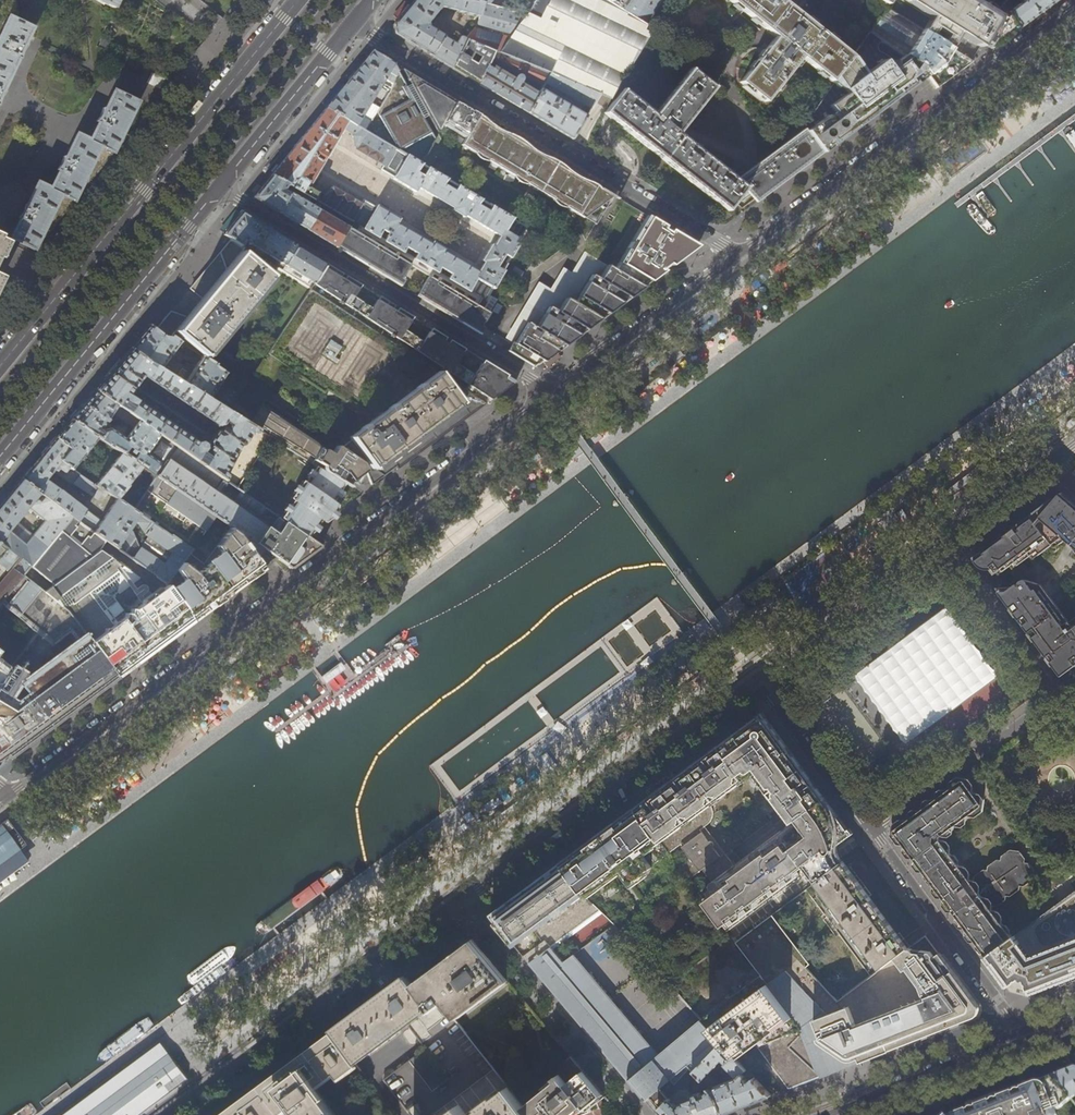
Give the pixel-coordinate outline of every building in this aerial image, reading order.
[(525,14),(511,10),(503,8),(487,4),(472,0),(414,0),(407,9),(393,25),(395,33),(424,50),(452,67),(467,40),(495,51),(498,53),(525,14)] [(648,33),(642,29),(646,24),(606,0),(535,0),(526,15),(525,14),(498,53),(550,74),(598,94),(604,97),(609,99),(648,33)] [(515,5),(508,0),(503,8),(511,10),(515,5)] [(646,24),(660,0),(606,0),(646,24)] [(852,56),(789,5),(782,0),(730,0),(775,37),(739,81),(765,101),(801,57),(832,81),(852,56)] [(885,9),(886,8),(887,6),(877,0),(850,0),(848,3),(857,10),(857,17),(871,29),(885,9)] [(987,2),(984,7),(973,0),(907,0),(930,15),(921,30),(930,35),(935,27),(946,34),(942,42),(950,47),(959,33),(980,46),(981,44),(990,49),(1014,30),(1017,29),(1002,8),(1000,10),(996,7),(991,4),(987,2)] [(1055,0),(1024,0),(1016,6),(1011,0),(1007,0),(1002,8),(1017,29),(1039,12),(1055,0)] [(921,30),(886,8),(885,9),(922,31),(936,40),(943,44),(950,48),(950,47),(942,42),(930,35),(921,30)] [(906,57),(922,31),(885,9),(871,29),(870,31),(906,57)] [(2,92),(1,91),(17,57),(18,58),(24,46),(23,45),(31,28),(7,17),(0,32),(0,97),(2,92)] [(823,152),(850,132),(883,108),(905,92),(922,79),(927,75),(925,73),(920,67),(910,59),(906,57),(870,31),(852,56),(832,81),(833,83),(818,104),(803,126),(806,128),(805,128),(823,152)] [(940,86),(973,61),(971,60),(954,50),(950,47),(950,48),(943,44),(936,40),(922,31),(906,57),(910,59),(920,67),(925,73),(927,75),(928,77),(937,88),(940,86)] [(397,71),(397,70),(393,63),(382,56),(372,50),(346,83),(326,107),(366,131),(377,111),(379,108),(369,102),(373,96),(380,99),(387,89),(382,86),(383,85),(391,89),(397,71)] [(500,96),(528,112),(550,74),(498,53),(495,51),(479,83),(500,96)] [(1046,66),(1038,57),(1031,62),(1038,71),(1046,66)] [(414,76),(403,69),(411,84),(428,115),(438,133),(442,126),(444,122),(456,101),(439,91),(414,76)] [(744,189),(736,180),(677,133),(713,87),(690,69),(654,114),(622,89),(603,113),(611,119),(617,124),(727,211),(734,202),(744,189)] [(420,163),(435,139),(423,117),(406,86),(397,71),(391,89),(379,108),(377,111),(398,150),(420,163)] [(598,94),(550,74),(528,112),(548,124),(572,138),(586,115),(543,90),(547,84),(590,108),(598,94)] [(428,115),(411,84),(406,86),(423,117),(428,115)] [(9,237),(34,249),(36,246),(46,235),(57,221),(67,208),(75,198),(96,173),(126,135),(122,133),(137,102),(113,90),(104,109),(103,108),(96,121),(97,121),(88,139),(76,133),(64,157),(63,156),(57,170),(58,170),(49,187),(37,182),(26,206),(24,205),(18,218),(19,218),(9,237)] [(467,135),(479,114),(467,108),(456,101),(444,122),(467,135)] [(348,220),(351,222),(485,300),(506,264),(527,227),(420,163),(398,150),(366,131),(326,107),(299,141),(271,175),(292,187),(300,192),(322,204),(333,211),(348,220)] [(481,157),(499,126),(479,114),(467,135),(465,139),(461,145),(481,157)] [(465,139),(467,135),(444,122),(442,126),(465,139)] [(519,180),(537,150),(506,131),(499,126),(481,157),(519,180)] [(736,180),(744,189),(754,199),(756,202),(767,194),(823,152),(805,128),(749,170),(736,180)] [(519,180),(559,203),(577,173),(546,155),(537,150),(519,180)] [(579,215),(597,185),(581,176),(577,173),(559,203),(579,215)] [(292,187),(271,175),(263,186),(254,197),(275,210),(278,212),(292,187)] [(609,199),(612,194),(597,185),(579,215),(584,218),(609,199)] [(319,210),(297,197),(300,192),(292,187),(278,212),(307,229),(318,210),(319,210)] [(609,199),(584,218),(595,224),(609,199)] [(345,225),(330,216),(333,211),(322,204),(319,210),(318,210),(307,229),(336,247),(351,222),(348,220),(345,225)] [(256,247),(268,228),(241,212),(236,218),(232,223),(224,234),(223,234),(231,239),(241,245),(245,240),(256,247)] [(232,223),(236,218),(234,215),(221,230),(224,234),(232,223)] [(671,266),(698,245),(670,229),(669,232),(663,228),(665,226),(658,222),(647,215),(637,232),(619,261),(652,280),(671,266)] [(485,300),(351,222),(336,247),(340,249),(372,269),(400,286),(404,279),(401,278),(409,265),(428,276),(416,296),(444,313),(480,334),(485,327),(482,326),(489,312),(483,308),(487,301),(485,300)] [(281,270),(297,246),(268,228),(256,247),(253,252),(261,257),(264,252),(279,261),(275,266),(277,268),(281,270)] [(1,251),(4,252),(6,246),(8,242),(0,238),(0,253),(1,251)] [(267,280),(277,268),(275,266),(261,257),(253,252),(241,245),(231,239),(228,242),(198,278),(190,288),(202,299),(193,309),(187,317),(170,311),(159,325),(155,330),(163,336),(169,337),(170,335),(179,340),(184,343),(190,347),(202,354),(205,356),(206,355),(267,280)] [(326,264),(297,246),(281,270),(289,275),(292,269),(307,279),(306,281),(303,279),(301,283),(310,288),(326,264)] [(599,277),(607,265),(590,255),(578,276),(569,271),(556,292),(565,297),(566,296),(574,301),(591,273),(599,277)] [(625,299),(652,280),(619,261),(614,269),(607,265),(599,277),(591,273),(574,301),(566,296),(565,297),(570,300),(601,317),(625,299)] [(354,297),(361,285),(326,264),(310,288),(345,311),(354,297)] [(209,357),(269,282),(267,280),(206,355),(209,357)] [(558,309),(565,297),(556,292),(545,286),(523,323),(526,324),(528,321),(536,325),(549,304),(558,309)] [(373,418),(437,371),(414,356),(397,345),(363,323),(345,311),(310,288),(254,373),(266,381),(279,363),(323,393),(326,390),(373,418)] [(521,296),(515,292),(512,297),(518,301),(521,296)] [(371,309),(354,297),(345,311),(363,323),(371,309)] [(405,331),(413,318),(379,297),(371,309),(363,323),(397,345),(405,331)] [(584,330),(601,317),(570,300),(565,297),(558,309),(549,304),(536,325),(528,321),(526,324),(563,346),(584,330)] [(515,343),(526,324),(523,323),(511,342),(515,343)] [(563,346),(526,324),(515,343),(511,342),(506,350),(520,358),(535,367),(560,348),(563,346)] [(239,390),(222,379),(226,372),(213,364),(214,362),(205,356),(202,354),(193,370),(168,356),(179,340),(170,335),(169,337),(163,336),(155,330),(149,325),(146,328),(137,339),(130,348),(144,358),(226,410),(234,398),(239,390)] [(465,350),(431,328),(422,343),(414,356),(437,371),(448,378),(456,364),(465,350)] [(422,343),(405,331),(397,345),(414,356),(422,343)] [(144,358),(130,348),(114,367),(96,390),(159,434),(236,488),(271,438),(249,424),(226,410),(144,358)] [(492,401),(490,400),(516,381),(485,362),(476,377),(468,391),(486,403),(487,403),(489,405),(492,401)] [(468,391),(476,377),(456,364),(448,378),(468,391)] [(437,371),(373,418),(348,436),(350,439),(339,448),(340,448),(357,459),(360,462),(371,485),(389,471),(396,466),(397,468),(412,457),(456,425),(463,420),(472,413),(484,404),(487,403),(486,403),(468,391),(448,378),(437,371)] [(133,460),(153,473),(159,464),(146,454),(159,434),(96,390),(83,405),(71,420),(103,441),(113,448),(122,453),(124,454),(129,448),(135,451),(133,454),(136,456),(133,460)] [(256,411),(234,398),(226,410),(249,424),(256,411)] [(350,469),(357,459),(340,448),(339,448),(338,447),(338,446),(265,398),(256,411),(249,424),(271,438),(317,466),(342,482),(344,479),(350,469)] [(73,469),(96,442),(101,445),(103,441),(71,420),(61,432),(57,437),(71,449),(61,460),(73,469)] [(236,488),(159,434),(146,454),(159,464),(153,473),(156,476),(155,477),(214,517),(229,527),(237,533),(238,532),(241,534),(276,558),(290,568),(314,550),(320,546),(306,536),(280,518),(236,488)] [(117,548),(140,514),(133,510),(118,499),(117,498),(102,521),(47,479),(53,471),(69,482),(74,483),(97,499),(101,494),(105,497),(109,493),(103,491),(95,485),(73,469),(61,460),(71,449),(57,437),(40,457),(22,479),(72,517),(84,525),(105,540),(107,541),(117,548)] [(1014,448),(1008,453),(1015,463),(1021,458),(1014,448)] [(127,485),(132,480),(147,489),(155,477),(156,476),(153,473),(133,460),(124,454),(122,453),(117,458),(95,485),(103,491),(109,493),(117,498),(118,499),(128,486),(127,485)] [(303,480),(290,498),(292,500),(280,518),(306,536),(310,532),(313,529),(320,520),(325,522),(328,520),(330,518),(331,518),(333,515),(336,512),(337,505),(333,502),(342,489),(344,483),(342,482),(317,466),(305,482),(303,480)] [(214,517),(155,477),(147,489),(146,490),(158,498),(160,499),(157,503),(163,508),(166,503),(177,512),(179,513),(176,517),(183,522),(186,517),(197,525),(199,526),(196,531),(202,535),(214,517)] [(27,571),(72,517),(22,479),(2,503),(0,506),(0,542),(21,557),(12,568),(23,577),(27,571)] [(1065,499),(1063,498),(1061,498),(1059,499),(1058,501),(1058,503),(1058,504),(1062,509),(1059,511),(1051,501),(1047,505),(1019,525),(976,556),(980,561),(978,562),(981,567),(985,569),(988,570),(995,568),(997,572),(1003,568),(1007,573),(1020,563),(1023,567),(1040,554),(1042,557),(1060,544),(1062,547),(1069,542),(1071,546),(1073,544),(1074,547),(1074,507),(1065,499)] [(150,518),(141,511),(143,508),(137,504),(133,510),(140,514),(149,520),(150,518)] [(167,582),(189,553),(191,549),(156,525),(154,524),(149,520),(140,514),(117,548),(167,582)] [(101,549),(99,548),(100,547),(79,531),(84,525),(72,517),(27,571),(46,590),(101,549)] [(105,540),(84,525),(79,531),(100,547),(105,540)] [(236,588),(264,568),(265,566),(271,562),(276,558),(241,534),(240,536),(237,533),(229,527),(204,563),(189,553),(167,582),(167,583),(194,620),(200,615),(236,588)] [(12,568),(21,557),(0,542),(0,562),(6,567),(5,568),(10,572),(0,584),(0,605),(2,602),(23,577),(12,568)] [(112,594),(138,575),(101,549),(46,590),(68,611),(116,677),(123,671),(155,648),(179,631),(186,625),(194,620),(167,583),(131,609),(133,612),(128,615),(114,596),(112,594)] [(3,756),(5,759),(83,701),(116,677),(68,611),(46,590),(27,571),(23,577),(2,602),(5,604),(38,630),(7,669),(0,664),(0,759),(1,758),(2,757),(3,756)] [(114,596),(140,577),(138,575),(112,594),(114,596)] [(1074,664),(1074,620),(1069,624),(1041,585),(1027,579),(1026,579),(1022,580),(1021,582),(1020,584),(1020,587),(1018,588),(1012,587),(1003,594),(1030,630),(1058,669),(1063,665),(1067,670),(1074,664)] [(956,616),(968,607),(965,604),(954,612),(956,616)] [(944,605),(849,671),(899,742),(993,676),(944,605)] [(991,639),(968,607),(956,616),(980,648),(991,639)] [(991,639),(980,648),(983,652),(994,644),(991,639)] [(996,677),(939,712),(952,732),(1008,697),(996,677)] [(785,744),(763,715),(737,733),(785,799),(782,802),(794,818),(824,796),(808,774),(785,744)] [(785,799),(737,733),(720,746),(743,777),(753,770),(757,767),(759,770),(782,802),(785,799)] [(662,843),(712,805),(712,804),(711,803),(710,802),(743,777),(720,746),(699,761),(687,771),(660,790),(644,802),(636,808),(662,843)] [(745,780),(755,773),(753,770),(743,777),(745,780)] [(782,802),(759,770),(755,773),(778,804),(782,802)] [(712,805),(745,780),(743,777),(710,802),(711,803),(712,804),(712,805)] [(1015,935),(1004,921),(1005,917),(999,909),(995,908),(995,904),(991,903),(992,899),(987,893),(983,894),(980,890),(981,886),(975,878),(971,877),(971,873),(964,864),(961,864),(951,851),(952,847),(944,838),(941,838),(941,834),(945,835),(954,828),(955,824),(959,825),(968,818),(968,814),(972,815),(981,809),(982,799),(977,793),(973,793),(974,788),(968,781),(958,779),(950,785),(949,790),(944,789),(936,796),(935,800),(931,799),(922,806),(921,810),(917,809),(908,816),(907,820),(903,819),(895,825),(894,835),(900,844),(905,844),(904,848),(910,857),(914,857),(913,861),(922,874),(925,872),(934,885),(933,888),(937,893),(940,897),(943,898),(944,899),(943,901),(950,911),(954,911),(957,916),(956,920),(963,928),(966,929),(966,933),(973,942),(976,942),(987,956),(1015,935)] [(796,820),(825,798),(824,796),(794,818),(796,820)] [(751,882),(838,817),(825,800),(826,799),(825,798),(796,820),(792,823),(699,892),(725,927),(763,899),(751,882)] [(794,818),(782,802),(778,804),(791,820),(794,818)] [(713,845),(713,842),(713,841),(712,840),(711,840),(709,840),(701,828),(705,826),(707,824),(709,822),(710,820),(711,818),(712,815),(713,813),(713,808),(712,805),(662,843),(689,878),(702,868),(712,881),(734,864),(725,852),(721,855),(713,845)] [(620,820),(636,809),(636,808),(634,807),(619,818),(620,820)] [(668,852),(636,809),(620,820),(616,823),(601,834),(600,835),(598,836),(597,837),(581,849),(578,851),(562,862),(585,893),(586,892),(587,894),(614,874),(612,871),(618,867),(622,872),(630,882),(653,865),(652,865),(668,852)] [(839,852),(839,849),(839,847),(839,845),(840,843),(842,842),(841,841),(851,833),(849,829),(848,830),(838,817),(751,882),(763,899),(800,872),(806,868),(807,869),(807,868),(812,875),(817,881),(845,861),(842,857),(840,854),(839,852)] [(26,844),(7,818),(0,823),(0,863),(26,844)] [(601,834),(616,823),(615,821),(599,833),(601,834)] [(842,842),(852,834),(851,833),(841,841),(842,842)] [(581,849),(597,837),(596,835),(579,847),(581,849)] [(991,903),(995,904),(1000,905),(1008,898),(1009,893),(1013,894),(1021,888),(1022,884),(1026,884),(1035,878),(1036,871),(1028,861),(1026,861),(1026,858),(1020,850),(1019,849),(1012,848),(1003,855),(1003,858),(999,857),(989,864),(989,868),(985,868),(976,874),(975,878),(981,886),(980,890),(983,894),(987,893),(992,899),(991,903)] [(562,862),(578,851),(576,850),(561,861),(562,862)] [(874,901),(845,861),(817,881),(880,968),(907,947),(874,901)] [(550,947),(601,909),(587,895),(585,893),(562,862),(543,877),(524,891),(507,903),(493,914),(498,921),(496,923),(529,962),(550,947)] [(632,886),(655,869),(653,865),(630,882),(632,886)] [(622,872),(618,867),(612,871),(614,874),(587,894),(589,896),(622,872)] [(766,903),(803,875),(800,872),(763,899),(766,903)] [(934,885),(925,872),(922,874),(933,888),(934,885)] [(1074,940),(1074,891),(1015,935),(1032,956),(1074,940)] [(728,930),(766,903),(763,899),(725,927),(728,930)] [(846,1066),(848,1066),(877,1054),(978,1015),(980,1007),(976,1002),(940,952),(938,953),(924,934),(907,947),(880,968),(836,1001),(805,968),(809,965),(773,914),(736,942),(762,976),(803,1032),(790,1048),(817,1073),(830,1068),(842,1063),(846,1066)] [(623,931),(615,923),(608,928),(616,937),(623,931)] [(940,952),(926,933),(924,934),(938,953),(940,952)] [(1074,977),(1074,940),(1032,956),(1015,935),(987,956),(984,957),(997,974),(1007,987),(1020,979),(1022,981),(1025,981),(1030,994),(1069,979),(1074,977)] [(457,1019),(508,981),(473,939),(455,953),(446,960),(412,985),(431,1010),(443,1002),(457,1019)] [(695,1071),(722,1043),(701,1019),(658,1050),(574,954),(563,962),(550,947),(529,962),(575,1017),(625,1077),(645,1102),(649,1099),(648,1099),(660,1089),(669,1099),(689,1077),(695,1071)] [(803,1032),(762,976),(701,1019),(722,1043),(734,1055),(737,1053),(741,1050),(748,1045),(751,1049),(756,1044),(789,1088),(805,1082),(820,1076),(817,1073),(790,1048),(803,1032)] [(483,1052),(457,1019),(443,1002),(431,1010),(412,985),(407,978),(385,995),(348,1022),(338,1029),(334,1032),(355,1060),(360,1057),(408,1021),(425,1045),(416,1051),(418,1053),(385,1078),(408,1109),(483,1052)] [(334,1032),(295,1061),(286,1068),(223,1114),(280,1114),(293,1105),(300,1114),(337,1114),(317,1088),(336,1073),(340,1079),(359,1065),(355,1060),(334,1032)] [(771,1095),(734,1055),(722,1043),(695,1071),(709,1087),(719,1098),(725,1113),(742,1107),(771,1095)] [(189,1078),(184,1072),(168,1051),(82,1114),(140,1114),(189,1078)] [(605,1094),(573,1056),(520,1099),(519,1099),(531,1114),(572,1114),(574,1113),(585,1105),(587,1108),(600,1099),(605,1094)] [(1065,1072),(1052,1077),(1071,1098),(1074,1095),(1074,1068),(1065,1072)] [(719,1098),(709,1087),(708,1089),(709,1090),(706,1093),(703,1095),(702,1092),(692,1095),(689,1091),(688,1086),(689,1080),(689,1077),(669,1099),(655,1113),(657,1114),(721,1114),(725,1113),(719,1098)] [(1052,1077),(1034,1084),(1046,1114),(1056,1114),(1057,1114),(1055,1109),(1062,1106),(1071,1098),(1052,1077)] [(1034,1084),(1002,1096),(983,1103),(959,1112),(952,1114),(1046,1114),(1034,1084)] [(519,1099),(520,1099),(510,1087),(498,1097),(496,1095),(481,1107),(482,1109),(475,1114),(531,1114),(519,1099)] [(983,1103),(981,1097),(957,1106),(959,1112),(983,1103)] [(461,1106),(449,1114),(448,1113),(445,1114),(468,1114),(461,1106)]
